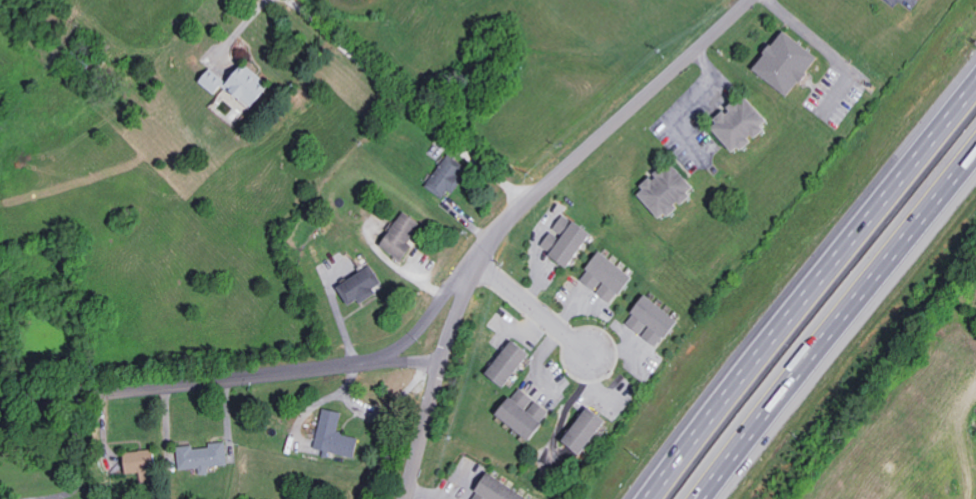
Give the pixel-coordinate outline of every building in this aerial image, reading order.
[(810,57),(775,30),(745,69),(780,96),(810,57)] [(257,109),(275,89),(248,64),(230,84),(257,109)] [(218,95),(229,82),(214,69),(203,82),(218,95)] [(761,122),(736,94),(719,109),(720,110),(703,126),(727,153),(761,122)] [(428,184),(446,198),(470,167),(452,153),(428,184)] [(688,189),(662,160),(645,176),(646,178),(629,193),(653,220),(688,189)] [(383,244),(406,259),(416,245),(412,241),(425,223),(407,210),(383,244)] [(574,267),(599,231),(581,218),(578,222),(566,214),(556,229),(555,229),(544,246),(574,267)] [(640,276),(608,249),(583,278),(615,305),(640,276)] [(386,287),(374,266),(341,284),(353,305),(386,287)] [(662,344),(668,333),(676,338),(688,316),(649,293),(630,327),(662,344)] [(490,374),(508,388),(536,351),(518,338),(490,374)] [(539,437),(556,410),(537,399),(538,397),(521,386),(503,415),(539,437)] [(572,441),(592,452),(612,417),(591,406),(572,441)] [(359,457),(363,437),(340,432),(344,411),(326,407),(318,447),(326,449),(326,451),(359,457)] [(182,469),(202,467),(203,474),(212,474),(211,466),(231,464),(229,441),(212,442),(213,446),(198,447),(197,444),(181,445),(182,469)] [(130,473),(143,472),(144,480),(160,480),(159,449),(129,450),(130,473)] [(493,471),(476,498),(537,498),(493,471)]
